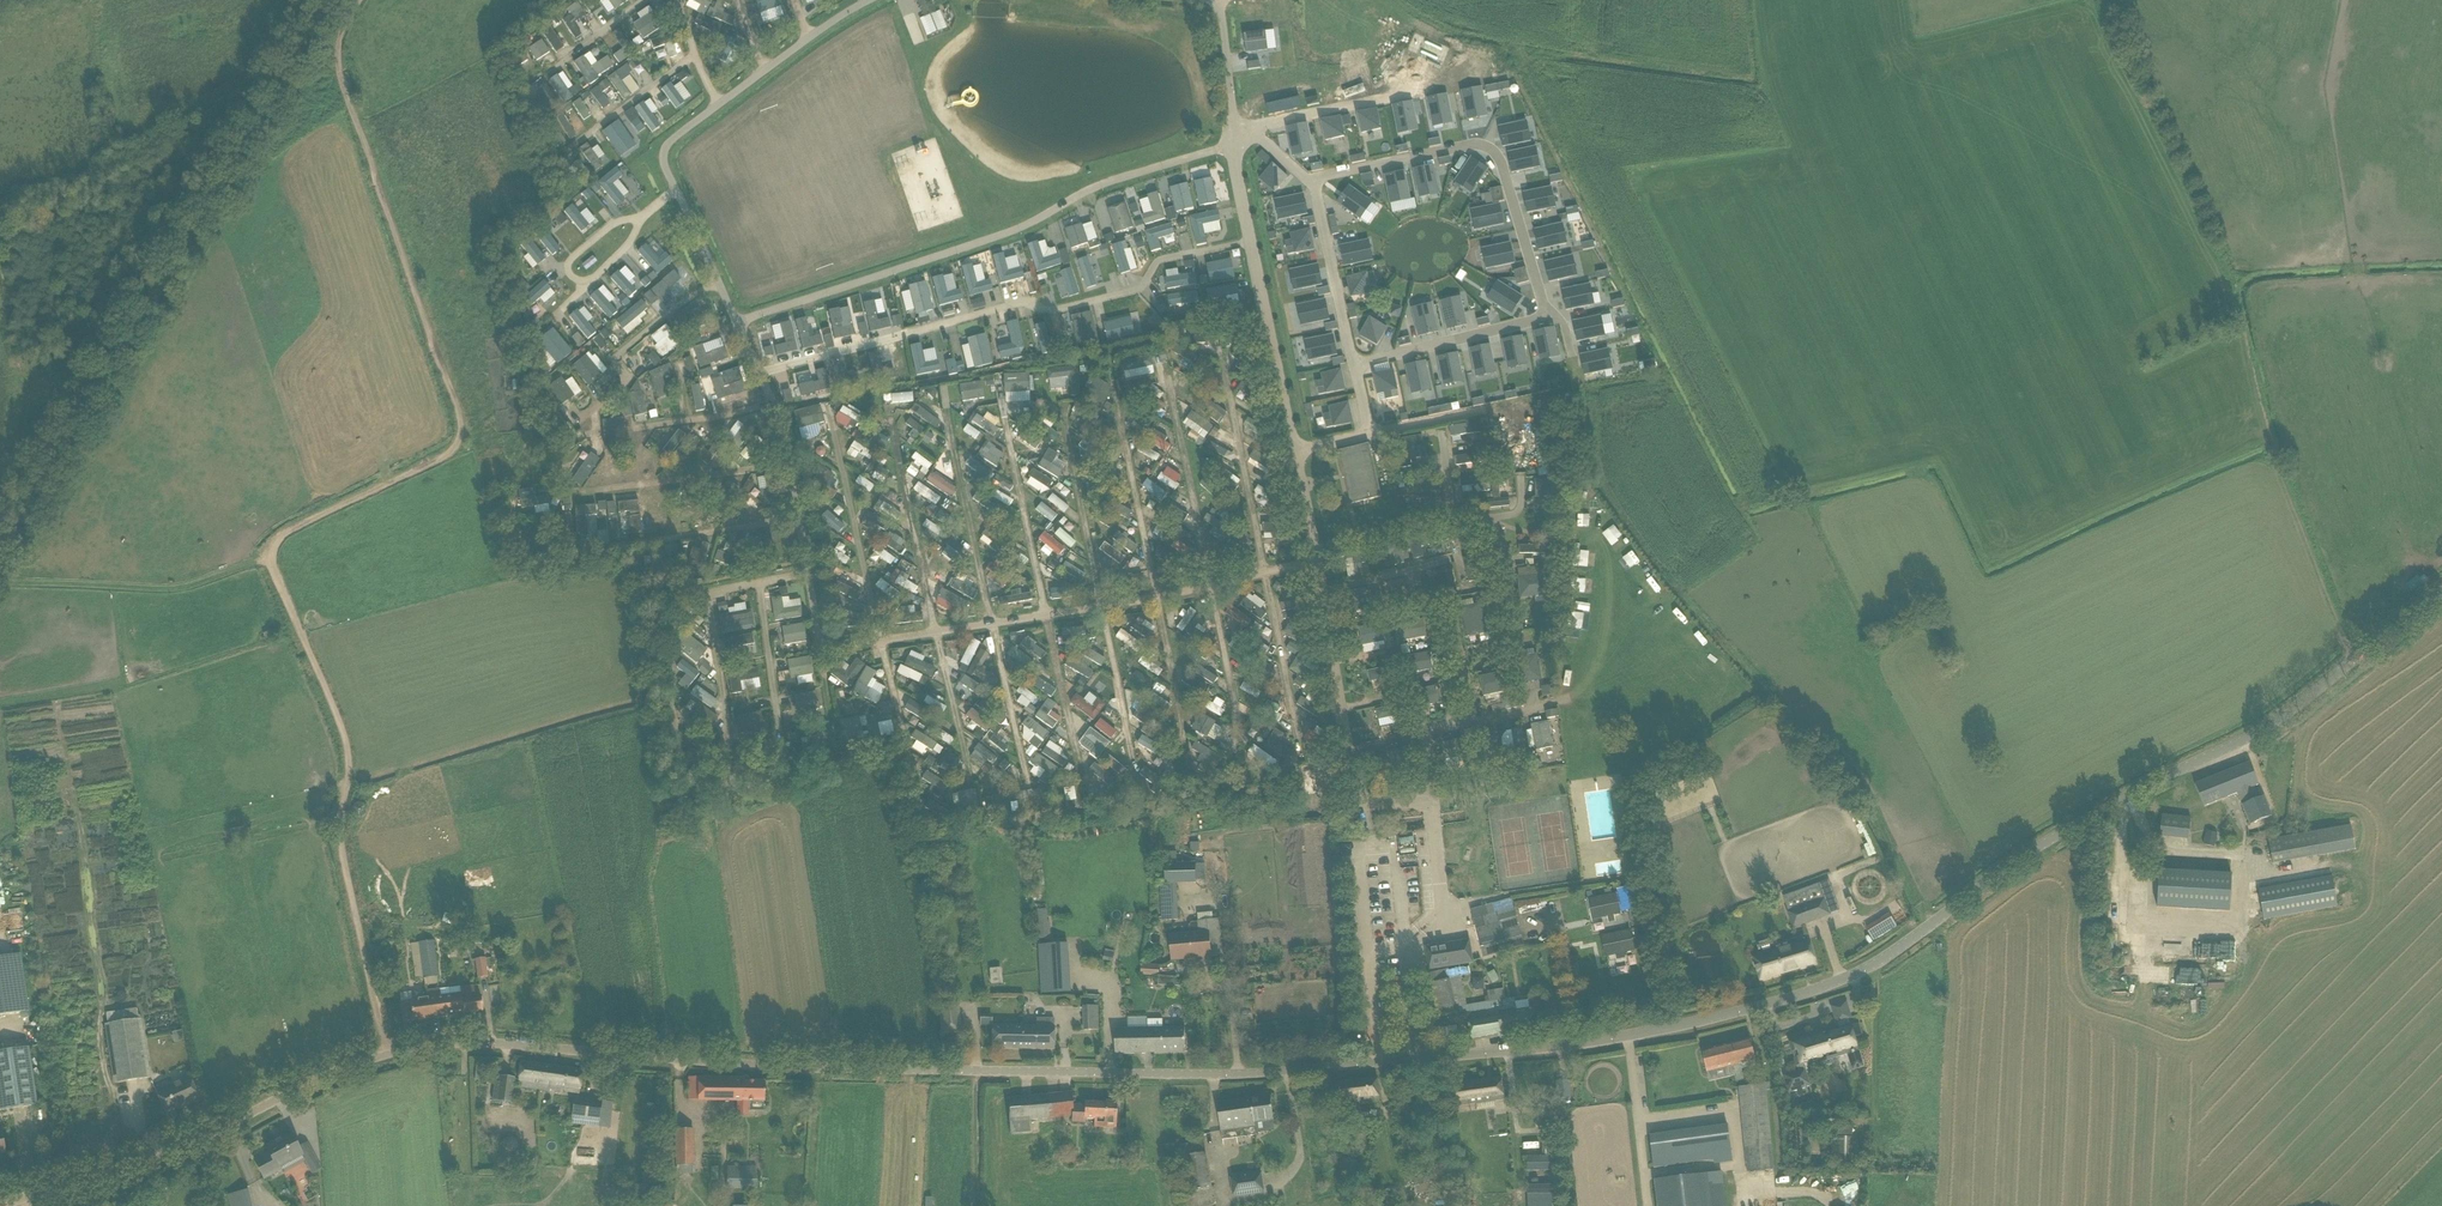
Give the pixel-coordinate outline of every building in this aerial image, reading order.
[(700,5),(697,12),(703,15),(704,15),(710,3),(711,3),(712,0),(690,0),(700,5)] [(924,16),(936,12),(931,0),(917,0),(924,16)] [(570,14),(562,19),(574,39),(581,34),(574,23),(585,15),(580,8),(577,3),(567,9),(570,14)] [(635,24),(633,25),(643,40),(664,26),(654,11),(635,24)] [(557,16),(552,20),(556,25),(561,22),(557,16)] [(1306,45),(1305,29),(1292,30),(1292,46),(1306,45)] [(634,53),(619,30),(612,33),(623,50),(614,56),(619,63),(634,53)] [(674,31),(650,40),(653,48),(664,45),(669,58),(677,55),(671,42),(677,40),(674,31)] [(1267,33),(1245,35),(1247,52),(1268,50),(1267,33)] [(723,57),(736,58),(737,36),(724,36),(723,57)] [(541,39),(527,49),(535,60),(548,52),(541,39)] [(640,39),(630,44),(634,50),(643,45),(640,39)] [(715,39),(712,44),(718,47),(721,42),(715,39)] [(527,61),(523,54),(509,63),(519,81),(526,78),(519,65),(527,61)] [(713,54),(706,57),(709,64),(716,61),(713,54)] [(606,56),(590,66),(582,55),(573,61),(583,76),(577,81),(582,88),(598,78),(596,75),(612,65),(606,56)] [(636,59),(630,63),(634,69),(640,64),(636,59)] [(1258,62),(1248,63),(1249,70),(1259,69),(1260,69),(1259,61),(1258,62)] [(609,77),(625,99),(641,88),(635,80),(639,77),(628,62),(609,77)] [(683,72),(677,76),(681,81),(687,77),(683,72)] [(558,74),(548,80),(565,103),(575,97),(558,74)] [(1356,79),(1332,84),(1335,98),(1359,93),(1356,79)] [(605,80),(598,85),(599,87),(600,86),(604,91),(610,87),(605,80)] [(671,81),(661,88),(676,109),(686,101),(671,81)] [(1509,82),(1497,84),(1499,91),(1510,89),(1509,82)] [(543,96),(529,105),(533,111),(537,118),(558,105),(545,83),(538,88),(543,96)] [(576,85),(572,89),(575,94),(580,91),(576,85)] [(1497,85),(1486,87),(1487,94),(1498,92),(1497,85)] [(1482,88),(1462,92),(1468,119),(1478,117),(1476,110),(1486,108),(1482,88)] [(588,91),(581,96),(584,101),(591,96),(588,91)] [(1447,95),(1428,99),(1433,127),(1444,124),(1442,117),(1451,115),(1447,95)] [(662,125),(654,113),(659,110),(651,97),(636,107),(652,132),(662,125)] [(664,97),(659,101),(660,101),(663,106),(669,102),(664,97)] [(1412,102),(1393,106),(1398,134),(1409,132),(1407,124),(1416,122),(1412,102)] [(1377,109),(1358,113),(1362,133),(1381,129),(1377,109)] [(569,140),(577,135),(564,112),(557,116),(569,140)] [(544,117),(534,123),(537,128),(547,122),(544,117)] [(1340,117),(1322,121),(1326,140),(1344,136),(1342,127),(1340,118),(1340,117)] [(638,119),(631,124),(638,134),(645,129),(638,119)] [(617,120),(603,132),(623,154),(637,142),(617,120)] [(1519,123),(1499,128),(1503,147),(1531,141),(1529,132),(1522,134),(1519,123)] [(1307,124),(1287,128),(1293,156),(1304,154),(1302,146),(1311,144),(1307,124)] [(593,166),(607,154),(592,138),(579,150),(593,166)] [(1440,138),(1429,141),(1430,148),(1442,146),(1440,138)] [(1408,145),(1396,147),(1397,155),(1409,152),(1408,145)] [(1536,147),(1508,153),(1512,173),(1532,169),(1530,158),(1538,156),(1536,147)] [(1262,151),(1257,156),(1262,160),(1267,155),(1262,151)] [(1365,154),(1358,155),(1359,162),(1366,161),(1365,154)] [(1359,162),(1358,155),(1351,157),(1352,164),(1359,162)] [(1451,157),(1439,159),(1440,166),(1452,164),(1451,157)] [(1471,159),(1455,182),(1464,188),(1468,181),(1476,187),(1487,170),(1471,159)] [(1322,163),(1311,165),(1312,172),(1324,170),(1322,163)] [(1260,180),(1275,192),(1287,177),(1272,164),(1260,180)] [(553,166),(545,171),(549,177),(556,172),(553,166)] [(1434,166),(1414,170),(1420,198),(1430,196),(1428,188),(1438,186),(1434,166)] [(1405,172),(1385,176),(1391,203),(1401,201),(1400,194),(1409,192),(1405,172)] [(1372,173),(1361,176),(1362,183),(1374,180),(1372,173)] [(1561,175),(1550,177),(1551,184),(1562,181),(1561,175)] [(1195,180),(1200,206),(1218,202),(1213,177),(1195,180)] [(596,183),(590,188),(595,193),(601,188),(596,183)] [(1191,183),(1173,185),(1176,211),(1194,209),(1191,183)] [(1349,186),(1337,203),(1360,219),(1366,211),(1360,206),(1365,197),(1349,186)] [(1502,187),(1490,190),(1491,197),(1503,194),(1502,187)] [(1550,188),(1523,194),(1527,213),(1547,209),(1545,199),(1552,197),(1550,188)] [(588,189),(582,194),(587,201),(594,195),(588,189)] [(1166,217),(1159,192),(1150,195),(1153,205),(1145,208),(1149,222),(1166,217)] [(1302,193),(1274,200),(1277,210),(1285,208),(1287,219),(1307,214),(1302,193)] [(1503,194),(1491,197),(1493,204),(1505,201),(1503,194)] [(1125,204),(1108,210),(1116,234),(1133,228),(1125,204)] [(1500,205),(1473,211),(1475,221),(1482,219),(1484,228),(1504,224),(1500,205)] [(1578,207),(1566,209),(1567,216),(1579,214),(1578,207)] [(1219,211),(1191,217),(1197,246),(1207,244),(1205,235),(1203,225),(1220,221),(1221,221),(1219,211)] [(561,213),(555,218),(561,226),(567,221),(561,213)] [(1335,215),(1329,217),(1331,229),(1338,227),(1335,215)] [(1314,217),(1303,219),(1304,226),(1316,224),(1314,217)] [(1071,248),(1089,242),(1082,223),(1065,229),(1071,248)] [(1174,223),(1146,230),(1151,251),(1166,248),(1163,237),(1177,234),(1174,223)] [(1563,225),(1535,231),(1539,250),(1559,246),(1557,235),(1565,234),(1563,225)] [(1338,227),(1331,229),(1333,235),(1340,234),(1338,227)] [(1293,240),(1285,241),(1288,254),(1295,252),(1314,249),(1310,231),(1292,234),(1293,240)] [(1089,240),(1092,248),(1102,244),(1099,236),(1089,240)] [(1126,241),(1113,245),(1121,275),(1131,272),(1124,251),(1129,250),(1126,241)] [(1360,241),(1341,245),(1345,266),(1373,260),(1371,250),(1363,251),(1360,241)] [(1594,241),(1582,244),(1584,250),(1595,248),(1594,241)] [(1106,244),(1099,247),(1102,256),(1109,254),(1106,244)] [(1511,244),(1483,250),(1486,260),(1493,259),(1495,268),(1515,263),(1511,244)] [(1065,249),(1058,251),(1063,265),(1070,263),(1065,249)] [(1004,252),(993,255),(1001,284),(1025,277),(1019,254),(1006,258),(1004,252)] [(1087,289),(1102,284),(1092,254),(1077,259),(1087,289)] [(1573,257),(1546,263),(1550,283),(1570,278),(1568,268),(1575,266),(1573,257)] [(1166,270),(1169,289),(1199,285),(1196,259),(1182,261),(1182,267),(1166,270)] [(1209,280),(1236,279),(1235,259),(1208,260),(1209,280)] [(978,281),(973,263),(962,266),(970,295),(994,289),(991,278),(978,281)] [(1318,265),(1290,270),(1292,280),(1300,279),(1302,289),(1311,288),(1322,286),(1318,265)] [(1063,299),(1080,293),(1072,267),(1061,270),(1066,285),(1059,287),(1063,299)] [(1525,268),(1514,271),(1516,278),(1527,275),(1525,268)] [(622,270),(612,278),(631,298),(640,290),(622,270)] [(1608,270),(1597,273),(1598,279),(1610,277),(1608,270)] [(941,306),(964,298),(961,288),(958,289),(953,271),(932,278),(941,306)] [(653,272),(648,277),(652,282),(658,277),(653,272)] [(658,302),(681,281),(673,272),(650,293),(658,302)] [(1366,275),(1348,278),(1352,297),(1370,293),(1369,287),(1377,286),(1375,273),(1366,275)] [(1527,275),(1516,278),(1518,285),(1529,281),(1527,275)] [(646,277),(640,282),(645,288),(651,283),(646,277)] [(928,280),(909,284),(910,290),(902,292),(906,311),(915,309),(916,313),(934,309),(928,280)] [(525,282),(518,288),(523,294),(530,288),(525,282)] [(1499,284),(1493,292),(1500,296),(1495,304),(1512,314),(1522,298),(1499,284)] [(1209,298),(1228,298),(1228,301),(1240,301),(1239,285),(1208,286),(1209,298)] [(1590,286),(1563,291),(1567,311),(1587,307),(1585,296),(1592,295),(1590,286)] [(1329,287),(1318,289),(1319,296),(1331,294),(1329,287)] [(1169,296),(1171,306),(1201,300),(1199,290),(1169,296)] [(623,294),(618,299),(625,307),(630,302),(623,294)] [(1452,308),(1443,310),(1447,330),(1467,325),(1461,298),(1451,300),(1452,308)] [(1624,299),(1612,302),(1613,309),(1625,306),(1624,299)] [(1325,300),(1298,305),(1300,315),(1308,314),(1310,324),(1318,323),(1329,320),(1325,300)] [(642,301),(617,323),(627,335),(642,322),(640,320),(646,315),(644,312),(648,309),(642,301)] [(876,303),(867,304),(873,332),(893,328),(891,319),(879,321),(876,303)] [(1347,305),(1349,312),(1356,310),(1354,304),(1347,305)] [(1394,304),(1392,315),(1402,317),(1404,306),(1394,304)] [(1423,314),(1414,316),(1419,336),(1438,332),(1432,305),(1422,307),(1423,314)] [(704,324),(697,309),(675,320),(683,335),(704,324)] [(839,309),(828,311),(835,340),(855,335),(853,326),(842,328),(841,323),(842,323),(839,309)] [(1357,317),(1356,310),(1349,312),(1350,319),(1357,317)] [(1093,311),(1072,315),(1078,348),(1099,344),(1093,311)] [(899,315),(891,317),(894,327),(901,325),(899,315)] [(1107,341),(1138,336),(1135,316),(1104,321),(1107,341)] [(533,317),(527,322),(532,328),(538,322),(533,317)] [(1601,317),(1574,323),(1578,342),(1598,338),(1596,328),(1603,326),(1601,317)] [(1370,318),(1360,335),(1377,346),(1388,328),(1370,318)] [(1489,318),(1477,320),(1479,327),(1490,324),(1489,318)] [(1012,345),(998,348),(1000,359),(1020,355),(1024,348),(1018,321),(1007,324),(1012,345)] [(1045,322),(1035,325),(1044,355),(1054,352),(1045,322)] [(1337,322),(1325,325),(1326,332),(1338,329),(1337,322)] [(865,323),(858,325),(860,337),(868,335),(865,323)] [(680,341),(666,324),(658,330),(664,338),(653,347),(662,358),(680,341)] [(600,347),(616,333),(609,325),(594,339),(600,347)] [(1220,328),(1194,329),(1195,332),(1195,344),(1206,343),(1206,337),(1220,337),(1220,328)] [(1555,328),(1535,332),(1541,360),(1551,358),(1550,350),(1559,348),(1555,328)] [(1638,329),(1627,331),(1629,338),(1640,336),(1638,329)] [(578,333),(572,338),(579,347),(585,343),(578,333)] [(968,338),(976,367),(994,362),(986,333),(968,338)] [(831,335),(823,337),(826,349),(834,348),(831,335)] [(1332,335),(1305,341),(1307,351),(1315,349),(1317,359),(1325,358),(1336,355),(1332,335)] [(1523,336),(1503,340),(1508,368),(1519,366),(1517,359),(1527,357),(1523,336)] [(1410,337),(1398,340),(1400,347),(1412,344),(1410,337)] [(715,345),(722,364),(736,359),(729,340),(715,345)] [(911,345),(917,375),(944,370),(941,359),(926,362),(922,343),(911,345)] [(1490,345),(1470,349),(1476,377),(1487,375),(1485,367),(1494,365),(1490,345)] [(771,347),(763,349),(765,357),(773,355),(771,347)] [(1178,364),(1191,371),(1199,356),(1187,349),(1178,364)] [(1608,350),(1581,356),(1585,375),(1605,371),(1603,361),(1610,359),(1608,350)] [(654,352),(647,357),(655,367),(661,362),(654,352)] [(1458,353),(1438,357),(1444,385),(1455,383),(1453,375),(1462,373),(1458,353)] [(1019,355),(1011,357),(1012,363),(1025,360),(1023,354),(1020,355),(1019,355)] [(601,375),(585,355),(571,367),(587,386),(601,375)] [(1154,355),(1123,360),(1126,378),(1157,373),(1154,355)] [(866,356),(859,358),(862,370),(869,368),(866,356)] [(905,356),(890,358),(893,374),(908,371),(905,356)] [(690,357),(683,359),(685,366),(692,364),(690,357)] [(1344,357),(1332,359),(1333,366),(1345,364),(1344,357)] [(953,359),(945,361),(947,371),(955,369),(953,359)] [(1655,360),(1643,362),(1645,369),(1656,367),(1655,360)] [(1425,361),(1405,366),(1412,394),(1422,392),(1421,384),(1430,382),(1425,361)] [(962,362),(955,363),(957,372),(964,371),(962,362)] [(546,364),(539,369),(543,376),(551,370),(546,364)] [(673,374),(668,364),(648,373),(659,398),(669,395),(662,378),(673,374)] [(1076,366),(1047,370),(1048,380),(1068,377),(1070,396),(1080,395),(1076,366)] [(817,387),(828,384),(824,367),(813,370),(817,387)] [(712,368),(699,372),(702,379),(714,375),(712,368)] [(1324,380),(1316,381),(1318,394),(1326,393),(1345,389),(1341,371),(1323,374),(1324,380)] [(1397,390),(1393,371),(1391,372),(1376,375),(1374,375),(1378,393),(1384,392),(1386,401),(1399,398),(1397,390)] [(1030,391),(1029,374),(1003,375),(1005,393),(1030,391)] [(1089,390),(1083,400),(1100,411),(1105,402),(1096,396),(1104,383),(1096,378),(1096,379),(1091,376),(1085,387),(1089,390)] [(992,377),(984,379),(986,386),(990,386),(991,392),(995,391),(994,385),(992,377)] [(573,397),(560,378),(546,388),(552,397),(558,407),(573,397)] [(719,382),(720,405),(729,405),(728,382),(719,382)] [(982,382),(960,385),(962,402),(984,399),(982,382)] [(1255,407),(1262,394),(1243,382),(1238,390),(1249,396),(1246,402),(1255,407)] [(708,392),(718,392),(717,383),(708,384),(708,392)] [(1549,383),(1537,386),(1539,393),(1551,391),(1549,383)] [(1152,384),(1148,389),(1155,394),(1158,389),(1152,384)] [(697,412),(707,409),(702,389),(692,391),(697,412)] [(790,390),(782,392),(785,402),(785,404),(786,404),(793,402),(790,390)] [(1517,390),(1505,393),(1506,400),(1518,398),(1517,390)] [(640,391),(628,394),(634,416),(647,413),(640,391)] [(892,393),(892,403),(914,402),(914,392),(892,393)] [(1484,397),(1472,400),(1474,407),(1486,405),(1484,397)] [(1106,403),(1102,409),(1108,413),(1112,406),(1106,403)] [(1330,413),(1324,414),(1327,428),(1333,427),(1354,423),(1350,403),(1330,407),(1331,413),(1330,413)] [(552,404),(545,409),(548,413),(555,409),(552,404)] [(915,404),(910,413),(938,427),(942,418),(915,404)] [(1311,404),(1304,405),(1306,412),(1313,411),(1311,404)] [(1452,404),(1440,407),(1441,414),(1453,411),(1452,404)] [(856,429),(864,418),(844,405),(834,420),(846,428),(849,424),(856,429)] [(825,423),(820,406),(793,412),(797,429),(825,423)] [(1440,407),(1428,409),(1430,416),(1441,414),(1440,407)] [(992,437),(999,429),(976,411),(970,419),(992,437)] [(1193,411),(1184,424),(1204,438),(1213,426),(1193,411)] [(556,413),(542,423),(554,439),(569,429),(556,413)] [(1408,414),(1401,415),(1402,422),(1409,420),(1408,414)] [(623,418),(602,421),(604,436),(603,436),(605,450),(616,449),(614,434),(613,434),(613,429),(624,428),(623,418)] [(737,436),(744,424),(738,420),(731,432),(737,436)] [(1091,437),(1108,447),(1112,440),(1104,435),(1109,427),(1100,421),(1091,437)] [(1482,422),(1452,425),(1454,445),(1484,441),(1482,422)] [(963,431),(979,441),(983,433),(967,424),(963,431)] [(761,427),(757,433),(763,438),(768,432),(761,427)] [(1560,428),(1534,430),(1538,476),(1564,474),(1560,428)] [(911,437),(907,442),(913,447),(921,436),(919,435),(913,430),(909,435),(911,437)] [(871,432),(867,439),(885,451),(890,444),(871,432)] [(1225,457),(1229,449),(1219,445),(1222,439),(1213,434),(1206,447),(1225,457)] [(1422,436),(1397,440),(1401,468),(1412,467),(1411,459),(1425,456),(1422,436)] [(870,461),(875,453),(854,441),(847,454),(857,459),(859,455),(870,461)] [(986,441),(977,455),(996,467),(1000,461),(1004,455),(994,448),(995,447),(986,441)] [(1338,451),(1351,504),(1382,497),(1369,443),(1338,451)] [(1483,443),(1475,444),(1476,452),(1484,451),(1483,443)] [(819,448),(815,454),(821,458),(824,452),(819,448)] [(1147,448),(1144,455),(1158,461),(1161,454),(1147,448)] [(1048,449),(1038,467),(1058,479),(1063,472),(1051,465),(1057,454),(1048,449)] [(577,473),(589,454),(583,450),(572,469),(577,473)] [(916,452),(911,459),(929,470),(933,463),(916,452)] [(1248,462),(1260,468),(1257,474),(1267,480),(1276,465),(1254,452),(1248,462)] [(591,453),(573,480),(582,486),(600,459),(591,453)] [(614,483),(625,465),(609,455),(598,473),(614,483)] [(1178,472),(1183,464),(1168,455),(1163,463),(1178,472)] [(991,473),(970,457),(965,464),(976,473),(972,478),(985,488),(990,482),(986,480),(991,473)] [(1031,458),(1028,461),(1035,465),(1038,459),(1035,457),(1031,458)] [(871,463),(866,472),(883,483),(888,474),(871,463)] [(915,477),(920,470),(911,464),(906,471),(915,477)] [(832,500),(838,491),(827,484),(834,473),(822,466),(814,479),(823,485),(819,492),(832,500)] [(1145,468),(1142,473),(1149,476),(1151,471),(1145,468)] [(1229,479),(1233,474),(1225,468),(1215,480),(1234,494),(1239,486),(1229,479)] [(1416,469),(1407,471),(1408,480),(1417,479),(1416,469)] [(933,471),(926,481),(951,498),(957,488),(933,471)] [(1157,479),(1177,490),(1181,483),(1161,472),(1157,479)] [(920,473),(917,477),(923,482),(926,477),(920,473)] [(1405,473),(1398,474),(1399,483),(1406,482),(1405,473)] [(860,475),(856,482),(871,491),(875,484),(860,475)] [(1490,483),(1489,476),(1460,479),(1460,487),(1477,485),(1482,492),(1490,491),(1489,483),(1490,483)] [(890,478),(886,484),(890,487),(894,481),(890,478)] [(1164,501),(1170,492),(1148,478),(1142,486),(1164,501)] [(1556,479),(1536,480),(1537,497),(1555,496),(1555,503),(1562,502),(1562,493),(1557,494),(1556,479)] [(557,480),(555,487),(565,489),(567,482),(557,480)] [(1270,480),(1266,486),(1273,490),(1276,484),(1270,480)] [(922,495),(922,494),(937,504),(942,497),(919,481),(913,489),(922,495)] [(1213,495),(1217,489),(1207,482),(1202,488),(1213,495)] [(1259,486),(1256,492),(1274,502),(1277,496),(1259,486)] [(1428,496),(1426,486),(1417,488),(1418,497),(1428,496)] [(1510,506),(1510,498),(1501,497),(1502,488),(1494,487),(1492,504),(1510,506)] [(993,496),(1010,507),(1014,500),(997,489),(993,496)] [(613,491),(602,492),(602,493),(603,500),(613,499),(613,491)] [(1175,491),(1171,497),(1176,500),(1179,494),(1175,491)] [(1065,513),(1070,506),(1053,493),(1048,499),(1065,513)] [(825,498),(821,505),(827,508),(831,502),(825,498)] [(879,500),(872,509),(877,512),(883,503),(879,500)] [(946,500),(941,506),(946,509),(950,503),(946,500)] [(606,502),(598,502),(598,511),(606,510),(606,502)] [(615,502),(606,503),(608,515),(616,514),(615,502)] [(1052,522),(1058,514),(1042,502),(1036,510),(1052,522)] [(928,507),(924,512),(930,516),(934,511),(928,507)] [(838,534),(846,525),(828,509),(820,517),(838,534)] [(1004,509),(1000,515),(1004,518),(1008,512),(1004,509)] [(868,511),(862,524),(884,533),(889,521),(868,511)] [(1159,513),(1157,518),(1164,522),(1166,517),(1159,513)] [(1224,540),(1232,524),(1209,514),(1202,530),(1224,540)] [(1037,516),(1035,523),(1044,526),(1046,519),(1037,516)] [(949,535),(926,520),(922,526),(926,529),(923,533),(942,546),(949,535)] [(1121,521),(1118,526),(1125,531),(1128,526),(1121,521)] [(1048,522),(1043,528),(1047,531),(1052,525),(1048,522)] [(1290,523),(1264,524),(1265,532),(1272,532),(1274,539),(1290,538),(1290,523)] [(1060,526),(1054,533),(1071,548),(1077,542),(1060,526)] [(1000,556),(1008,546),(986,529),(982,535),(983,536),(980,540),(1000,556)] [(1047,532),(1036,544),(1049,556),(1054,551),(1059,555),(1065,548),(1047,532)] [(763,549),(759,550),(760,561),(783,560),(780,533),(770,533),(770,536),(762,537),(763,549)] [(875,533),(871,540),(879,544),(883,538),(875,533)] [(891,533),(885,544),(901,552),(907,541),(891,533)] [(1435,533),(1409,540),(1412,553),(1414,558),(1414,560),(1423,556),(1421,548),(1438,544),(1435,533)] [(718,551),(714,561),(735,569),(737,564),(745,543),(735,539),(728,555),(718,551)] [(1105,541),(1100,549),(1121,564),(1126,556),(1105,541)] [(702,573),(710,545),(702,543),(699,550),(692,548),(689,558),(696,560),(693,570),(702,573)] [(1400,543),(1372,550),(1374,561),(1391,556),(1394,566),(1404,564),(1400,543)] [(1521,552),(1536,552),(1536,544),(1520,544),(1521,552)] [(891,564),(896,558),(882,546),(877,553),(891,564)] [(834,550),(830,556),(845,565),(849,559),(841,554),(834,550)] [(1360,556),(1359,550),(1343,553),(1348,578),(1363,575),(1361,564),(1365,563),(1363,555),(1360,556)] [(993,553),(990,558),(996,562),(1000,557),(993,553)] [(1079,560),(1070,555),(1061,569),(1081,582),(1086,575),(1074,568),(1079,560)] [(948,577),(954,566),(936,556),(930,568),(948,577)] [(921,582),(908,576),(914,565),(901,559),(891,580),(916,592),(921,582)] [(1003,589),(1010,577),(990,563),(986,570),(990,572),(986,577),(1003,589)] [(710,565),(707,573),(716,576),(719,568),(710,565)] [(1457,594),(1451,567),(1440,569),(1444,586),(1434,588),(1436,598),(1457,594)] [(1616,576),(1625,584),(1634,575),(1626,567),(1616,576)] [(1546,574),(1518,578),(1520,599),(1549,595),(1546,574)] [(878,588),(897,599),(901,591),(882,581),(878,588)] [(1407,585),(1389,588),(1394,609),(1411,606),(1407,585)] [(1374,609),(1369,588),(1341,594),(1343,605),(1360,601),(1361,611),(1374,609)] [(944,601),(940,610),(947,613),(949,608),(965,616),(971,603),(942,589),(938,598),(944,601)] [(1011,590),(1011,596),(1000,597),(1001,606),(1032,601),(1030,592),(1022,593),(1021,589),(1011,590)] [(1053,599),(1065,598),(1065,589),(1052,590),(1053,599)] [(838,594),(834,600),(842,605),(846,599),(838,594)] [(1261,620),(1268,612),(1248,594),(1241,602),(1261,620)] [(1490,595),(1481,596),(1484,608),(1492,607),(1490,595)] [(781,598),(771,600),(774,622),(802,617),(801,607),(783,610),(781,598)] [(723,634),(757,628),(753,608),(747,609),(746,603),(728,606),(727,601),(717,603),(723,634)] [(1383,603),(1376,604),(1378,615),(1385,614),(1383,603)] [(1460,608),(1463,622),(1484,618),(1480,604),(1460,608)] [(1190,605),(1180,618),(1182,620),(1176,626),(1182,631),(1198,611),(1190,605)] [(1237,608),(1230,616),(1245,628),(1252,619),(1237,608)] [(1374,610),(1366,611),(1368,620),(1376,618),(1374,610)] [(1133,614),(1124,616),(1126,624),(1134,622),(1133,614)] [(1484,619),(1483,619),(1464,622),(1467,636),(1486,631),(1484,619)] [(1665,624),(1670,634),(1680,630),(1676,619),(1665,624)] [(1423,620),(1398,624),(1401,642),(1426,637),(1423,620)] [(1135,621),(1131,628),(1148,640),(1152,633),(1135,621)] [(1523,621),(1512,622),(1513,632),(1524,630),(1523,621)] [(804,624),(781,628),(784,646),(807,641),(804,624)] [(1289,624),(1283,633),(1306,648),(1312,640),(1289,624)] [(1384,642),(1381,625),(1358,629),(1361,646),(1384,642)] [(1086,626),(1063,627),(1063,636),(1086,635),(1086,626)] [(1121,628),(1116,636),(1133,648),(1138,640),(1121,628)] [(274,629),(263,634),(267,642),(278,637),(274,629)] [(684,631),(673,645),(698,662),(708,648),(684,631)] [(738,652),(737,647),(756,643),(754,633),(725,638),(728,654),(738,652)] [(1522,634),(1510,637),(1512,646),(1524,643),(1522,634)] [(1178,635),(1173,643),(1196,657),(1199,652),(1201,649),(1178,635)] [(1046,654),(1035,646),(1037,644),(1029,637),(1025,639),(1020,645),(1042,660),(1046,654)] [(971,638),(961,667),(970,670),(980,641),(971,638)] [(980,648),(972,666),(982,670),(990,652),(980,648)] [(1394,649),(1392,654),(1392,658),(1400,657),(1398,648),(1394,649)] [(900,650),(891,652),(893,659),(901,657),(900,650)] [(1016,654),(1028,666),(1032,662),(1020,650),(1016,654)] [(921,659),(908,654),(905,661),(928,671),(934,657),(924,652),(921,659)] [(1311,657),(1302,652),(1290,670),(1314,685),(1319,677),(1319,665),(1310,659),(1311,657)] [(1430,653),(1404,657),(1407,674),(1432,669),(1430,653)] [(1157,677),(1163,671),(1146,655),(1140,661),(1157,677)] [(1496,655),(1491,664),(1501,669),(1506,660),(1496,655)] [(1537,655),(1516,658),(1520,684),(1541,680),(1537,655)] [(1096,667),(1070,656),(1065,666),(1091,678),(1096,667)] [(809,657),(786,662),(790,679),(813,675),(809,657)] [(676,666),(686,675),(679,683),(686,690),(701,673),(684,658),(676,666)] [(847,688),(864,666),(856,659),(845,673),(837,667),(830,675),(847,688)] [(832,660),(828,665),(833,669),(837,664),(832,660)] [(707,676),(713,667),(705,661),(699,670),(707,676)] [(1271,671),(1273,668),(1260,661),(1251,677),(1265,685),(1266,682),(1272,685),(1277,674),(1271,671)] [(920,683),(923,674),(901,665),(896,678),(907,682),(909,678),(920,683)] [(1198,673),(1215,684),(1220,677),(1202,666),(1198,673)] [(1395,666),(1367,672),(1369,682),(1386,678),(1390,690),(1399,687),(1395,666)] [(758,668),(728,673),(732,694),(741,693),(742,693),(742,691),(760,688),(759,678),(760,678),(758,668)] [(866,668),(852,691),(876,704),(885,688),(874,682),(870,690),(867,688),(875,674),(866,668)] [(1508,672),(1479,677),(1482,697),(1512,691),(1508,672)] [(962,675),(958,682),(980,694),(984,687),(962,675)] [(1298,677),(1294,683),(1301,688),(1305,682),(1298,677)] [(1051,697),(1056,689),(1041,679),(1036,687),(1051,697)] [(1092,679),(1086,687),(1105,702),(1111,693),(1092,679)] [(913,683),(908,689),(913,693),(914,693),(917,695),(920,691),(918,688),(919,687),(913,683)] [(690,694),(712,709),(718,700),(696,685),(690,694)] [(1020,687),(1016,692),(1032,703),(1036,697),(1020,687)] [(1435,687),(1411,692),(1414,709),(1439,704),(1435,687)] [(1264,688),(1260,696),(1264,698),(1269,690),(1264,688)] [(842,689),(835,691),(837,699),(844,697),(842,689)] [(816,692),(793,696),(796,714),(819,710),(816,692)] [(1079,694),(1076,702),(1097,711),(1100,703),(1079,694)] [(1275,694),(1273,698),(1280,702),(1282,698),(1275,694)] [(1303,695),(1298,704),(1319,717),(1325,709),(1303,695)] [(1392,695),(1383,696),(1385,705),(1394,703),(1392,695)] [(1509,697),(1502,699),(1504,711),(1512,709),(1509,697)] [(1047,699),(1043,706),(1049,709),(1053,703),(1047,699)] [(891,701),(881,703),(883,712),(893,710),(891,701)] [(1224,712),(1225,702),(1212,701),(1211,711),(1224,712)] [(740,703),(735,704),(737,713),(746,711),(745,707),(740,703)] [(697,704),(687,719),(707,733),(718,719),(697,704)] [(1402,704),(1376,710),(1377,720),(1394,717),(1397,731),(1408,728),(1402,704)] [(1031,705),(1026,712),(1031,715),(1035,709),(1031,705)] [(1159,720),(1140,706),(1136,711),(1139,714),(1135,719),(1145,726),(1140,731),(1147,736),(1159,720)] [(1548,718),(1561,716),(1560,708),(1547,710),(1548,718)] [(760,713),(735,717),(738,735),(764,731),(760,713)] [(1201,713),(1192,729),(1208,738),(1208,737),(1215,724),(1216,722),(1201,713)] [(1310,714),(1305,721),(1313,726),(1317,719),(1310,714)] [(937,715),(933,721),(939,725),(944,719),(937,715)] [(1027,717),(1021,724),(1035,736),(1029,744),(1036,750),(1049,734),(1027,717)] [(1264,737),(1270,727),(1253,717),(1246,725),(1264,737)] [(862,736),(858,718),(839,722),(846,752),(881,745),(877,723),(866,726),(868,735),(862,736)] [(878,723),(882,737),(896,733),(892,719),(878,723)] [(1100,719),(1094,727),(1111,740),(1117,732),(1100,719)] [(1548,722),(1531,725),(1535,750),(1553,747),(1548,722)] [(995,725),(990,731),(996,736),(1001,730),(995,725)] [(1097,759),(1111,744),(1092,727),(1078,741),(1097,759)] [(1514,749),(1503,751),(1504,761),(1527,758),(1522,728),(1511,730),(1514,749)] [(936,737),(952,745),(955,737),(940,730),(936,737)] [(978,730),(973,736),(979,741),(984,735),(978,730)] [(1280,744),(1285,735),(1276,730),(1266,747),(1289,761),(1294,752),(1280,744)] [(1411,733),(1399,736),(1401,745),(1413,742),(1411,733)] [(993,735),(989,742),(1005,750),(1009,743),(993,735)] [(1142,736),(1138,744),(1159,754),(1163,746),(1142,736)] [(1465,739),(1441,743),(1444,760),(1468,755),(1465,739)] [(765,740),(759,746),(765,751),(771,745),(765,740)] [(1221,742),(1219,746),(1227,751),(1229,747),(1221,742)] [(1209,781),(1222,757),(1197,743),(1193,749),(1202,756),(1199,762),(1202,764),(1199,770),(1206,774),(1204,778),(1209,781)] [(1254,746),(1249,755),(1268,766),(1273,757),(1254,746)] [(1314,752),(1307,753),(1308,760),(1315,759),(1314,752)] [(946,753),(938,766),(940,767),(944,762),(948,765),(953,757),(946,753)] [(1035,753),(1029,761),(1045,772),(1039,780),(1046,785),(1058,768),(1035,753)] [(775,770),(780,764),(768,756),(757,775),(764,781),(769,774),(767,772),(770,767),(775,770)] [(929,756),(925,763),(931,767),(935,760),(929,756)] [(1010,765),(1005,761),(999,767),(1002,770),(998,775),(1012,789),(1016,783),(1004,772),(1010,765)] [(1096,762),(1086,772),(1102,789),(1112,779),(1096,762)] [(2259,785),(2250,762),(2195,784),(2204,806),(2238,793),(2251,825),(2272,816),(2264,796),(2258,798),(2253,787),(2259,785)] [(986,764),(981,770),(988,775),(993,769),(986,764)] [(1166,786),(1144,769),(1139,775),(1154,787),(1151,791),(1157,796),(1166,786)] [(940,800),(948,786),(926,772),(922,779),(934,787),(930,794),(940,800)] [(1041,783),(1037,787),(1042,791),(1046,787),(1041,783)] [(1086,809),(1082,784),(1073,785),(1076,801),(1065,803),(1067,811),(1086,809)] [(975,790),(957,794),(962,817),(980,812),(975,790)] [(987,798),(985,798),(988,816),(1011,813),(1010,803),(1008,795),(987,798)] [(1259,811),(1277,810),(1276,796),(1258,798),(1259,811)] [(2162,815),(2160,834),(2189,837),(2191,818),(2162,815)] [(2356,827),(2272,837),(2275,861),(2359,851),(2356,827)] [(2207,830),(2205,844),(2218,845),(2219,832),(2207,830)] [(1192,842),(1192,852),(1200,851),(1200,842),(1192,842)] [(1166,882),(1160,882),(1162,920),(1179,919),(1177,884),(1196,883),(1196,880),(1196,863),(1177,863),(1165,863),(1166,882)] [(2159,870),(2157,907),(2230,911),(2232,874),(2159,870)] [(2264,920),(2338,906),(2332,876),(2259,889),(2264,920)] [(1795,928),(1831,915),(1820,884),(1784,897),(1795,928)] [(1621,914),(1617,893),(1587,899),(1591,921),(1607,917),(1614,916),(1621,914)] [(1518,922),(1512,898),(1471,910),(1473,919),(1477,934),(1518,922)] [(1050,908),(1039,909),(1040,937),(1051,937),(1050,908)] [(1867,924),(1873,938),(1899,928),(1893,914),(1867,924)] [(1213,920),(1196,922),(1196,933),(1198,958),(1223,955),(1220,919),(1213,920)] [(1525,946),(1518,922),(1477,934),(1483,957),(1498,953),(1499,956),(1509,954),(1509,951),(1525,946)] [(470,944),(484,942),(482,927),(468,929),(470,944)] [(1635,951),(1630,930),(1600,936),(1605,958),(1616,955),(1617,960),(1625,958),(1624,953),(1635,951)] [(1196,933),(1170,936),(1171,948),(1172,960),(1198,958),(1196,933)] [(1095,937),(1081,938),(1082,953),(1096,952),(1095,937)] [(434,940),(411,944),(414,967),(416,979),(439,976),(434,940)] [(1809,940),(1752,958),(1756,969),(1759,981),(1816,963),(1809,940)] [(2202,940),(2202,956),(2219,957),(2219,964),(2233,964),(2233,952),(2235,952),(2236,941),(2202,940)] [(1429,969),(1430,969),(1468,963),(1473,962),(1472,959),(1470,941),(1426,948),(1429,969)] [(1040,944),(1041,992),(1072,992),(1071,943),(1040,944)] [(30,1011),(21,954),(0,957),(0,1016),(30,1011)] [(479,977),(487,976),(485,958),(476,959),(479,977)] [(1470,973),(1468,963),(1430,969),(1427,969),(1428,978),(1430,977),(1431,982),(1461,976),(1470,973)] [(1160,965),(1141,964),(1140,975),(1160,976),(1160,965)] [(991,984),(1003,983),(1002,967),(990,967),(991,984)] [(2226,968),(2170,967),(2170,982),(2206,982),(2206,978),(2226,978),(2226,968)] [(1159,976),(1158,985),(1180,987),(1180,986),(1176,977),(1159,976)] [(1509,1017),(1506,999),(1504,988),(1488,990),(1489,1001),(1467,1005),(1461,976),(1431,982),(1439,1017),(1456,1013),(1457,1020),(1465,1019),(1465,1024),(1468,1023),(1470,1041),(1517,1034),(1516,1027),(1518,1027),(1517,1016),(1509,1017)] [(1484,977),(1474,978),(1474,988),(1485,988),(1484,977)] [(441,996),(440,989),(443,1016),(483,1011),(481,995),(475,996),(474,986),(460,988),(461,993),(441,996)] [(404,1022),(443,1016),(440,989),(426,991),(427,998),(401,1002),(404,1022)] [(1516,1027),(1517,1034),(1538,1030),(1535,1008),(1516,1011),(1514,998),(1506,999),(1509,1017),(1517,1016),(1518,1027),(1516,1027)] [(1085,1030),(1099,1029),(1098,1006),(1084,1006),(1085,1030)] [(1023,1025),(1023,1049),(1054,1049),(1054,1026),(1054,1019),(1036,1018),(1036,1026),(1023,1025)] [(1796,1072),(1783,1076),(1788,1093),(1802,1088),(1802,1089),(1805,1089),(1805,1087),(1810,1086),(1806,1071),(1805,1071),(1803,1064),(1819,1060),(1820,1063),(1847,1054),(1848,1055),(1848,1054),(1854,1052),(1850,1039),(1855,1038),(1863,1035),(1859,1024),(1851,1026),(1848,1018),(1837,1021),(1840,1029),(1824,1035),(1823,1032),(1789,1042),(1792,1053),(1795,1052),(1796,1055),(1793,1055),(1797,1067),(1799,1073),(1797,1074),(1796,1072)] [(150,1078),(148,1066),(142,1019),(105,1024),(115,1083),(150,1078)] [(1185,1027),(1163,1028),(1163,1019),(1149,1019),(1149,1028),(1115,1028),(1115,1032),(1116,1053),(1185,1052),(1185,1027)] [(992,1024),(992,1049),(1023,1049),(1023,1025),(992,1024)] [(1728,1044),(1733,1066),(1737,1081),(1744,1079),(1740,1064),(1756,1060),(1751,1039),(1728,1044)] [(1707,1073),(1733,1066),(1728,1044),(1702,1050),(1707,1073)] [(37,1104),(29,1048),(0,1052),(0,1110),(37,1104)] [(550,1065),(521,1061),(518,1087),(541,1090),(542,1081),(543,1081),(544,1080),(548,1080),(550,1065)] [(541,1090),(550,1091),(550,1090),(579,1094),(583,1070),(550,1065),(548,1080),(544,1080),(543,1081),(542,1081),(541,1090)] [(501,1099),(512,1100),(515,1078),(498,1075),(497,1082),(494,1081),(491,1100),(500,1101),(501,1099)] [(183,1105),(184,1107),(200,1100),(189,1076),(156,1091),(166,1113),(183,1105)] [(737,1102),(736,1115),(748,1115),(748,1101),(764,1101),(764,1082),(744,1081),(744,1078),(688,1077),(688,1101),(737,1102)] [(1502,1077),(1446,1085),(1449,1107),(1477,1104),(1495,1101),(1505,1100),(1502,1077)] [(1377,1078),(1321,1084),(1324,1106),(1336,1105),(1336,1108),(1345,1107),(1345,1106),(1380,1102),(1377,1078)] [(1570,1081),(1558,1082),(1559,1099),(1571,1099),(1570,1081)] [(1765,1084),(1739,1087),(1747,1172),(1775,1168),(1765,1084)] [(1407,1087),(1407,1099),(1415,1098),(1415,1086),(1407,1087)] [(1030,1131),(1029,1119),(1031,1119),(1031,1121),(1071,1117),(1071,1123),(1084,1123),(1084,1119),(1094,1119),(1094,1127),(1116,1128),(1117,1102),(1106,1101),(1106,1104),(1096,1103),(1096,1102),(1090,1102),(1090,1103),(1084,1103),(1084,1106),(1072,1105),(1071,1092),(1009,1098),(1010,1133),(1030,1131)] [(1255,1123),(1274,1120),(1271,1096),(1244,1099),(1249,1136),(1257,1135),(1255,1123)] [(612,1103),(574,1098),(571,1123),(609,1127),(612,1103)] [(1222,1140),(1249,1136),(1244,1099),(1217,1103),(1222,1140)] [(1355,1138),(1355,1144),(1364,1143),(1366,1142),(1365,1128),(1362,1128),(1360,1105),(1353,1105),(1353,1110),(1352,1110),(1354,1131),(1352,1131),(1352,1138),(1355,1138)] [(1553,1106),(1540,1107),(1542,1131),(1555,1130),(1553,1106)] [(1336,1110),(1340,1145),(1345,1145),(1341,1110),(1336,1110)] [(1729,1124),(1650,1134),(1654,1167),(1714,1159),(1715,1163),(1733,1161),(1729,1124)] [(1853,1126),(1839,1125),(1837,1171),(1853,1171),(1854,1137),(1853,1136),(1853,1126)] [(677,1129),(677,1164),(693,1164),(694,1130),(677,1129)] [(269,1153),(254,1161),(264,1178),(281,1169),(279,1164),(302,1152),(291,1132),(265,1147),(269,1153)] [(1194,1190),(1212,1188),(1206,1140),(1175,1144),(1177,1157),(1190,1155),(1194,1190)] [(314,1156),(305,1161),(312,1173),(321,1168),(314,1156)] [(1527,1156),(1527,1170),(1557,1171),(1557,1156),(1556,1156),(1543,1156),(1527,1156)] [(726,1187),(756,1188),(757,1167),(727,1166),(727,1182),(726,1187)] [(1261,1171),(1231,1175),(1234,1197),(1264,1193),(1261,1171)] [(1655,1179),(1658,1205),(1711,1205),(1707,1173),(1655,1179)] [(1559,1185),(1529,1185),(1529,1205),(1559,1205),(1559,1185)]
